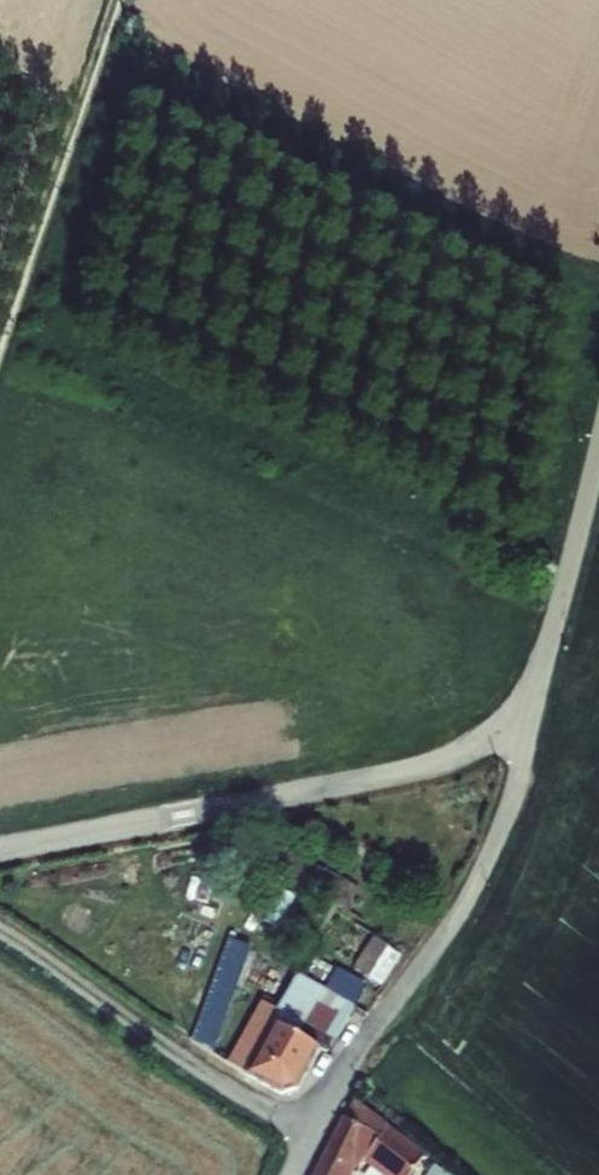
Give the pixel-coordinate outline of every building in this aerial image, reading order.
[(277,846),(263,878),(279,886),(285,873),(350,909),(361,890),(277,846)] [(220,973),(194,1044),(209,1053),(250,935),(239,931),(220,973)] [(388,982),(406,947),(375,931),(357,966),(388,982)] [(264,1003),(234,1065),(285,1090),(301,1074),(322,1030),(331,1034),(357,986),(303,960),(278,1011),(264,1003)] [(354,1085),(344,1102),(340,1102),(302,1174),(332,1174),(358,1124),(368,1111),(380,1118),(368,1133),(403,1163),(426,1136),(390,1107),(354,1085)]
